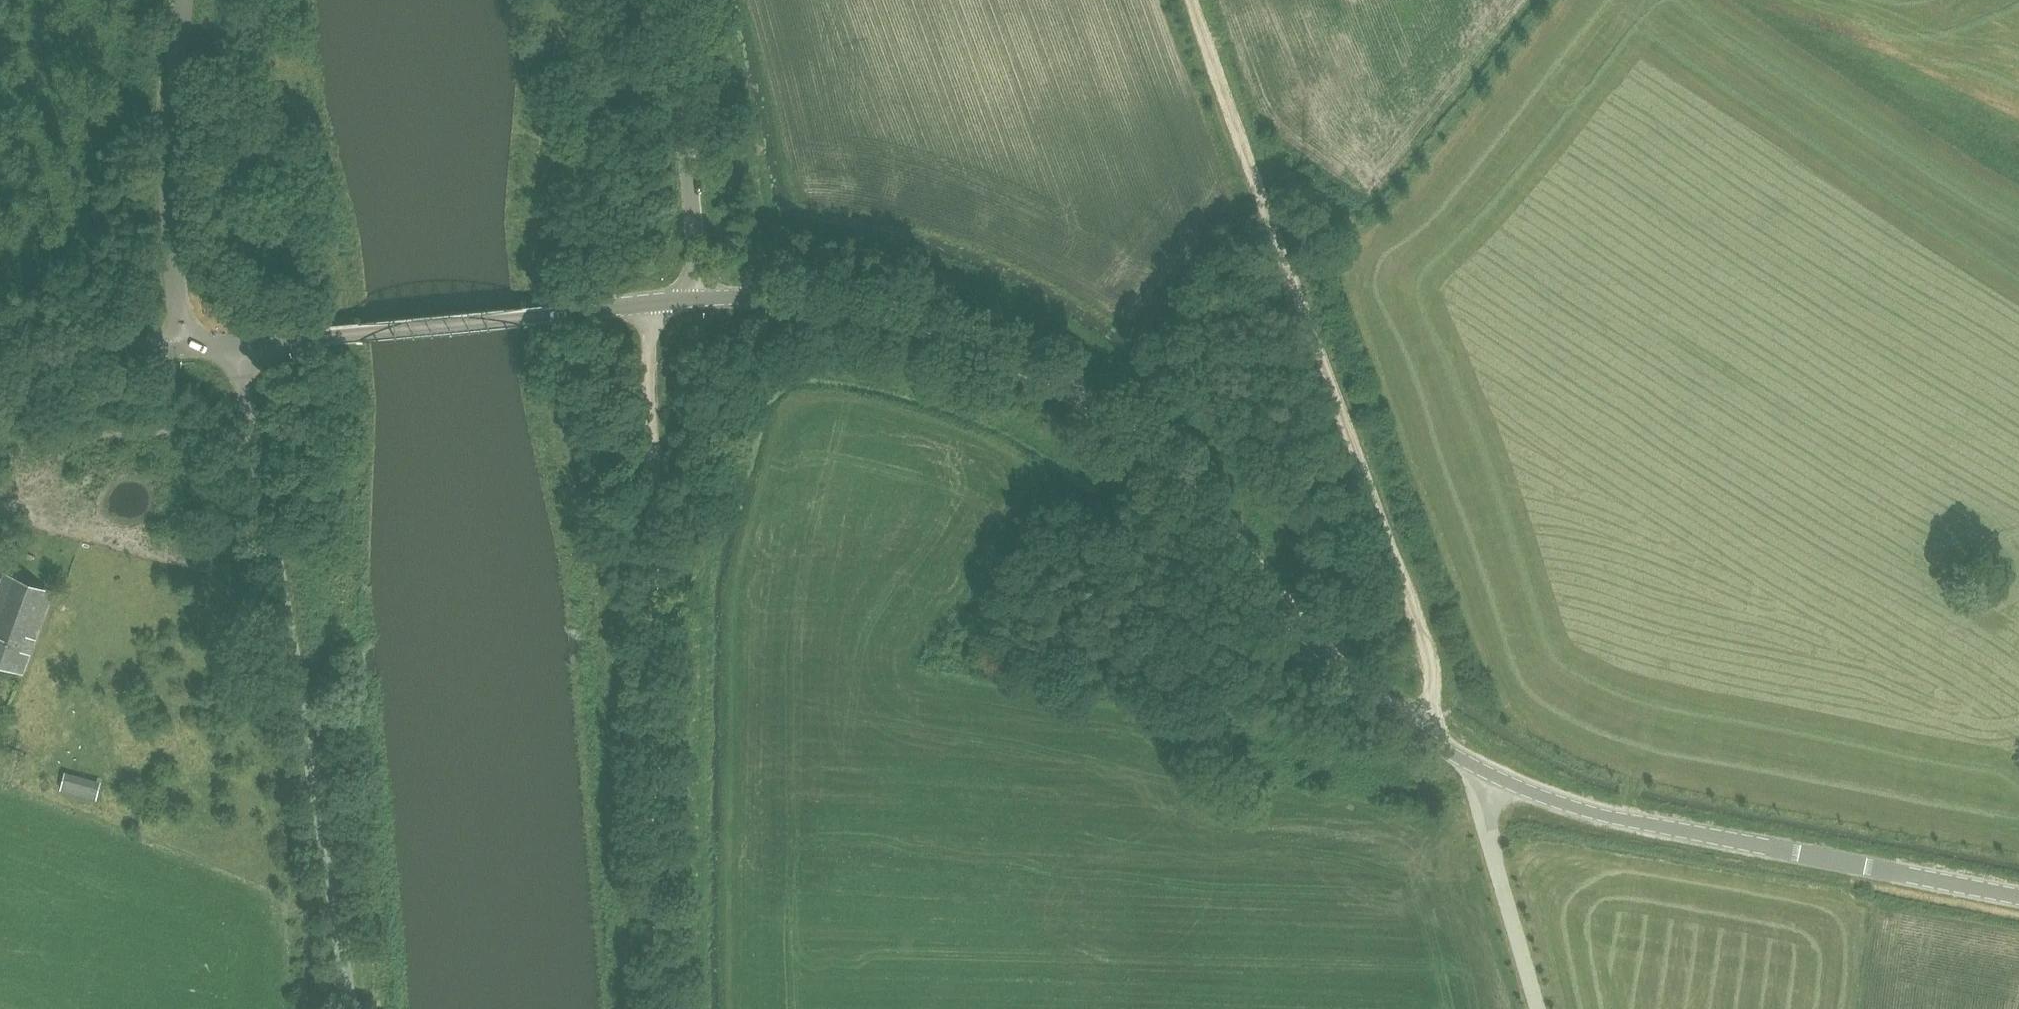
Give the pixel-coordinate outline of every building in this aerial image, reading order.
[(23,673),(53,592),(5,574),(0,587),(0,665),(23,673)] [(103,780),(66,771),(61,790),(98,799),(103,780)]
